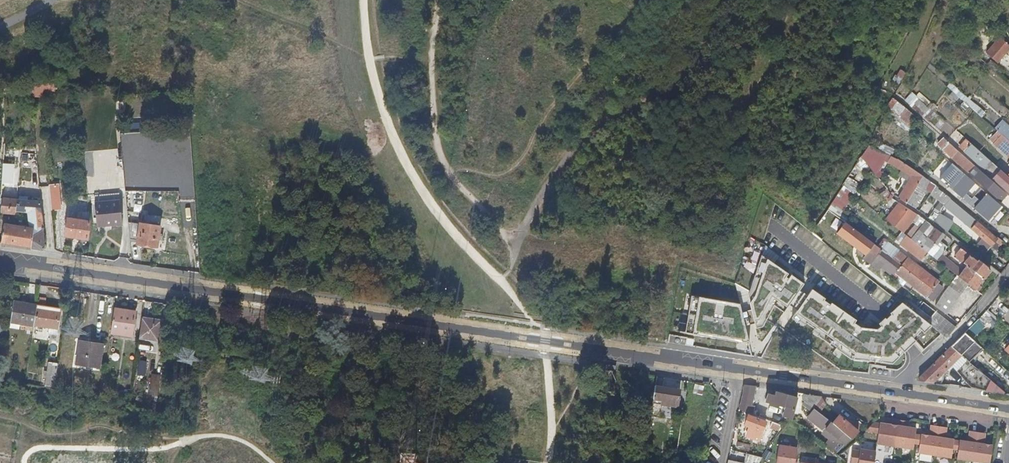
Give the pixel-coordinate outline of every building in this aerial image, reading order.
[(1000,36),(987,52),(998,61),(1008,48),(1008,43),(1000,36)] [(42,91),(54,91),(55,83),(30,82),(29,96),(42,97),(42,91)] [(910,92),(903,102),(926,118),(932,109),(910,92)] [(909,126),(917,115),(891,98),(884,109),(909,126)] [(1002,120),(995,128),(1008,140),(1008,126),(1002,120)] [(999,135),(992,143),(1008,157),(1008,144),(999,135)] [(957,150),(945,139),(939,145),(970,172),(973,169),(977,172),(973,176),(992,193),(998,186),(957,150)] [(978,166),(982,168),(989,159),(984,154),(978,162),(980,164),(978,166)] [(889,160),(913,175),(898,198),(907,203),(907,202),(915,207),(931,181),(915,171),(891,155),(889,160)] [(1008,192),(1008,176),(1006,173),(989,159),(982,168),(1008,192)] [(973,199),(982,189),(951,161),(939,175),(970,203),(973,199)] [(20,165),(4,164),(1,193),(17,195),(20,165)] [(59,184),(49,185),(51,210),(61,210),(59,184)] [(945,202),(950,195),(936,185),(932,192),(945,202)] [(843,186),(830,204),(841,212),(854,194),(843,186)] [(879,193),(886,202),(893,196),(886,188),(879,193)] [(95,201),(120,199),(119,192),(94,194),(95,201)] [(964,209),(965,208),(950,195),(945,202),(944,204),(991,244),(993,243),(997,246),(1002,242),(964,209)] [(4,197),(2,212),(16,213),(18,199),(4,197)] [(18,199),(16,213),(19,214),(19,210),(30,212),(30,211),(42,211),(41,201),(18,199)] [(122,224),(120,199),(95,201),(96,223),(111,222),(111,225),(122,224)] [(973,199),(970,203),(982,214),(985,210),(973,199)] [(982,214),(996,226),(1008,211),(995,199),(985,210),(982,214)] [(934,221),(947,230),(954,221),(943,213),(944,212),(941,210),(934,221)] [(30,212),(30,226),(30,228),(33,228),(44,229),(42,211),(30,211),(30,212)] [(88,241),(91,222),(68,218),(65,236),(79,238),(79,241),(81,243),(84,244),(88,241)] [(159,226),(129,220),(130,238),(138,239),(137,242),(157,246),(159,226)] [(882,251),(843,222),(835,234),(864,256),(868,250),(877,257),(882,251)] [(5,223),(2,244),(31,248),(33,228),(30,228),(30,226),(5,223)] [(924,232),(928,235),(936,241),(940,235),(944,237),(946,235),(943,232),(942,234),(930,225),(924,232)] [(33,228),(31,248),(43,250),(45,247),(44,229),(33,228)] [(927,252),(905,236),(899,244),(921,260),(927,252)] [(967,265),(958,276),(974,289),(989,269),(978,260),(977,261),(961,249),(956,256),(967,265)] [(899,264),(882,251),(877,257),(894,270),(899,264)] [(941,254),(937,259),(946,266),(950,261),(941,254)] [(942,333),(901,301),(885,316),(877,325),(879,325),(876,329),(860,327),(853,324),(855,320),(830,304),(828,306),(821,301),(824,299),(811,290),(806,295),(799,291),(804,284),(790,277),(788,281),(785,278),(787,274),(761,255),(754,274),(749,290),(749,302),(747,302),(748,309),(742,312),(738,304),(691,296),(685,333),(737,341),(747,343),(743,327),(755,326),(757,330),(763,327),(773,308),(784,312),(788,305),(796,310),(792,317),(803,325),(805,322),(813,329),(811,332),(851,360),(890,364),(904,351),(909,346),(915,340),(923,349),(942,333)] [(902,263),(895,272),(927,296),(932,291),(935,293),(941,286),(938,284),(939,282),(907,257),(902,263)] [(934,304),(959,323),(981,294),(957,275),(934,304)] [(34,326),(37,304),(14,301),(11,323),(34,326)] [(55,307),(37,304),(34,326),(57,329),(61,311),(55,310),(55,307)] [(136,312),(114,309),(111,333),(132,336),(136,312)] [(986,310),(978,319),(989,329),(997,320),(986,310)] [(161,318),(143,315),(140,335),(158,337),(161,318)] [(33,332),(34,326),(11,323),(10,328),(33,332)] [(966,332),(952,346),(968,360),(981,346),(966,332)] [(103,345),(80,341),(76,365),(100,368),(103,345)] [(192,350),(172,346),(170,359),(189,363),(192,350)] [(985,390),(1007,393),(996,384),(988,377),(968,360),(952,346),(920,376),(919,380),(942,384),(946,374),(943,371),(951,363),(971,386),(985,390)] [(144,376),(145,361),(138,360),(136,375),(144,376)] [(54,389),(58,364),(48,363),(47,372),(46,379),(45,388),(54,389)] [(751,395),(753,386),(745,385),(740,409),(749,413),(752,395),(751,395)] [(681,390),(656,387),(654,403),(679,406),(681,390)] [(792,419),(798,397),(776,391),(774,394),(766,392),(765,401),(785,407),(783,416),(792,419)] [(803,393),(801,398),(811,407),(813,405),(810,402),(813,395),(803,393)] [(807,413),(812,407),(811,407),(801,398),(802,408),(807,413)] [(831,423),(815,410),(808,419),(825,432),(826,430),(831,434),(824,443),(830,447),(836,452),(851,438),(833,424),(831,423)] [(765,421),(748,415),(744,424),(749,426),(746,435),(763,441),(766,432),(762,431),(765,421)] [(840,416),(833,424),(851,438),(860,428),(856,425),(854,428),(840,416)] [(877,442),(895,445),(899,418),(891,417),(890,424),(887,424),(879,423),(878,433),(877,442)] [(899,418),(895,445),(912,447),(915,428),(907,427),(904,426),(905,419),(899,418)] [(875,422),(866,431),(878,433),(879,423),(875,422)] [(917,450),(935,452),(939,424),(929,423),(928,432),(920,431),(917,450)] [(939,424),(935,452),(951,455),(953,436),(943,435),(945,425),(939,424)] [(956,455),(973,458),(977,430),(968,428),(966,438),(958,437),(956,455)] [(973,458),(989,460),(992,442),(982,441),(984,431),(977,430),(973,458)] [(875,451),(860,449),(860,450),(854,448),(852,461),(854,462),(874,462),(875,451)] [(731,450),(728,462),(745,462),(747,453),(731,450)] [(777,451),(775,462),(793,462),(795,453),(777,451)] [(762,456),(747,453),(745,462),(759,462),(762,456)]
